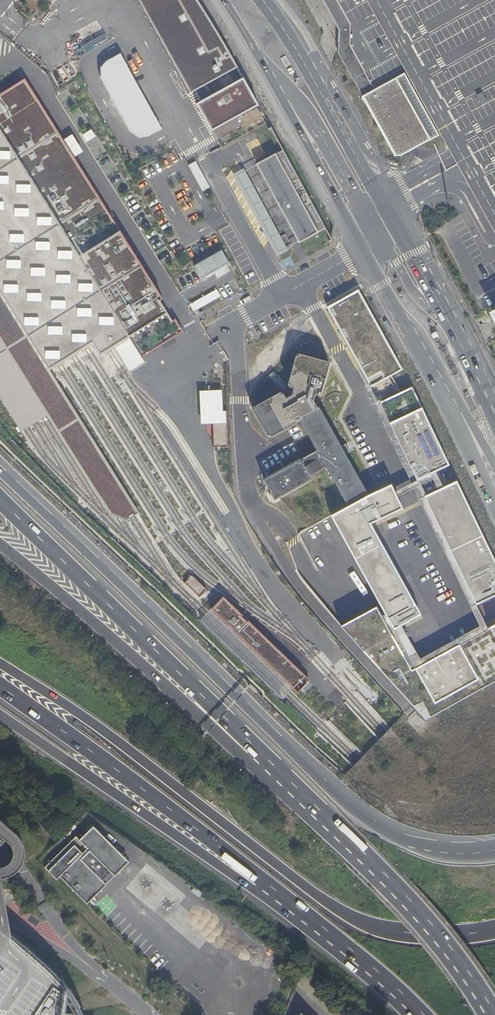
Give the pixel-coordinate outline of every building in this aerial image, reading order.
[(195,92),(242,66),(211,10),(204,0),(144,0),(195,92)] [(494,240),(494,0),(365,0),(494,240)] [(139,142),(165,129),(125,53),(99,67),(139,142)] [(2,125),(146,355),(186,330),(28,78),(0,96),(0,122),(2,125)] [(396,78),(377,89),(362,97),(394,155),(402,155),(430,139),(396,78)] [(252,80),(204,105),(219,132),(266,106),(252,80)] [(52,372),(61,366),(75,358),(88,350),(98,344),(105,355),(109,353),(116,348),(133,375),(152,363),(146,355),(2,125),(0,126),(0,289),(52,372)] [(278,150),(270,154),(313,231),(319,227),(278,150)] [(270,154),(251,164),(294,242),(313,231),(270,154)] [(141,513),(52,372),(0,289),(0,336),(51,416),(120,527),(123,525),(133,519),(141,513)] [(357,289),(323,308),(366,388),(400,370),(357,289)] [(0,336),(0,400),(21,434),(26,431),(37,425),(45,419),(51,416),(0,336)] [(350,509),(365,500),(371,497),(320,405),(318,406),(313,398),(315,390),(319,391),(329,360),(300,351),(289,382),(294,383),(292,390),(286,394),(283,389),(253,407),(270,435),(300,416),(317,449),(301,459),(301,458),(264,478),(275,499),(312,478),(310,474),(326,465),(350,509)] [(413,386),(376,403),(411,482),(448,465),(413,386)] [(226,391),(203,391),(204,425),(215,424),(216,446),(228,445),(226,391)] [(261,459),(267,473),(300,456),(306,453),(303,446),(291,451),(288,446),(261,459)] [(455,481),(416,500),(468,608),(494,595),(494,564),(455,481)] [(390,630),(417,615),(367,527),(398,510),(386,489),(371,497),(365,500),(350,509),(328,521),(390,630)] [(479,630),(494,661),(494,623),(479,630)] [(473,682),(452,646),(407,673),(428,708),(473,682)] [(130,860),(94,824),(52,866),(87,903),(130,860)] [(79,1007),(75,1001),(72,996),(71,994),(69,991),(64,985),(61,982),(59,979),(56,976),(50,970),(46,966),(25,948),(12,937),(4,930),(0,926),(0,1014),(83,1014),(79,1007)] [(275,951),(268,958),(280,969),(286,963),(275,951)]
